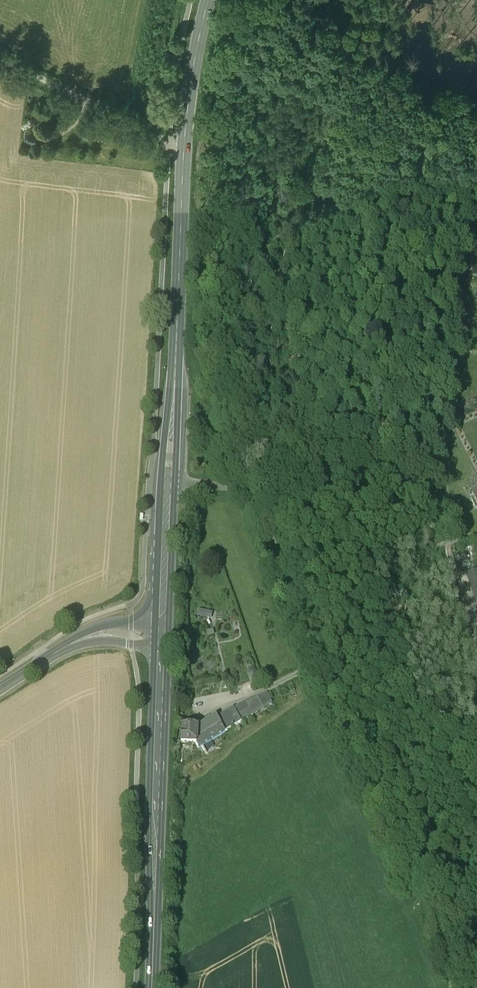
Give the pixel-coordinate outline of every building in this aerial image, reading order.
[(35,133),(29,132),(29,134),(28,134),(27,139),(28,139),(28,141),(33,142),(33,143),(34,143),(34,142),(35,133),(36,133),(36,132),(35,131),(35,133)] [(466,574),(471,587),(476,585),(476,570),(466,574)] [(197,615),(210,618),(212,610),(199,607),(197,615)] [(239,703),(216,716),(219,722),(201,733),(201,723),(188,723),(188,725),(197,726),(196,742),(195,742),(198,746),(247,717),(239,703)] [(188,725),(182,725),(182,732),(181,732),(181,741),(195,742),(196,742),(197,726),(188,725)]
